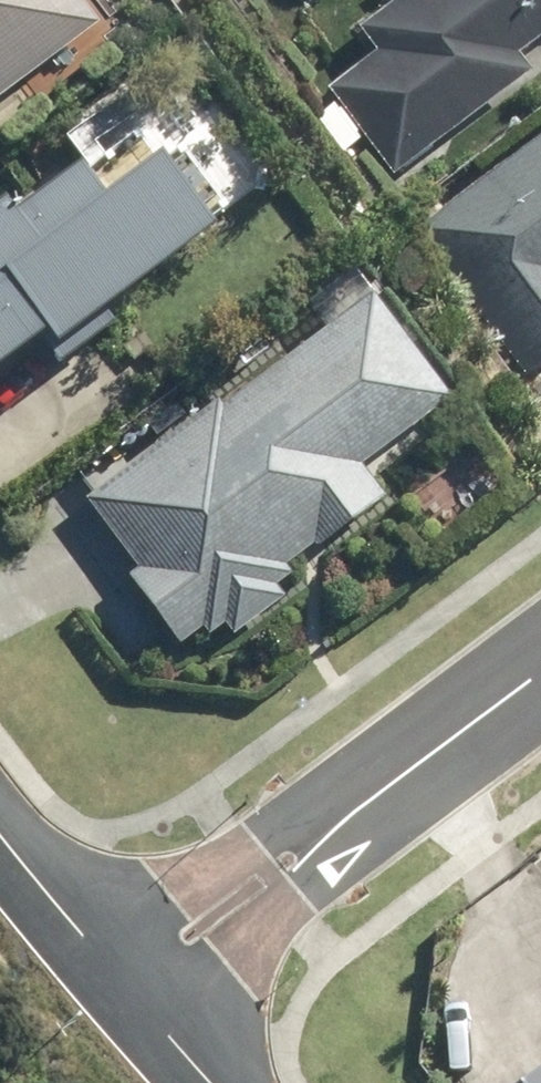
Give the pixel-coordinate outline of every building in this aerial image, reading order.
[(89,27),(73,6),(81,0),(0,0),(0,95),(89,27)] [(325,89),(388,175),(520,78),(507,59),(540,34),(540,0),(396,0),(353,32),(371,56),(325,89)] [(418,229),(525,372),(540,360),(540,137),(418,229)] [(27,339),(49,369),(103,330),(91,314),(192,240),(136,165),(82,205),(60,175),(0,219),(0,359),(27,339)] [(211,402),(80,503),(132,570),(119,580),(173,649),(196,632),(201,639),(216,628),(225,640),(274,601),(266,590),(282,578),(276,570),(305,548),(308,552),(375,500),(351,469),(439,400),(345,279),(320,298),(335,317),(216,409),(211,402)] [(508,1082),(540,1082),(540,1056),(508,1082)]
